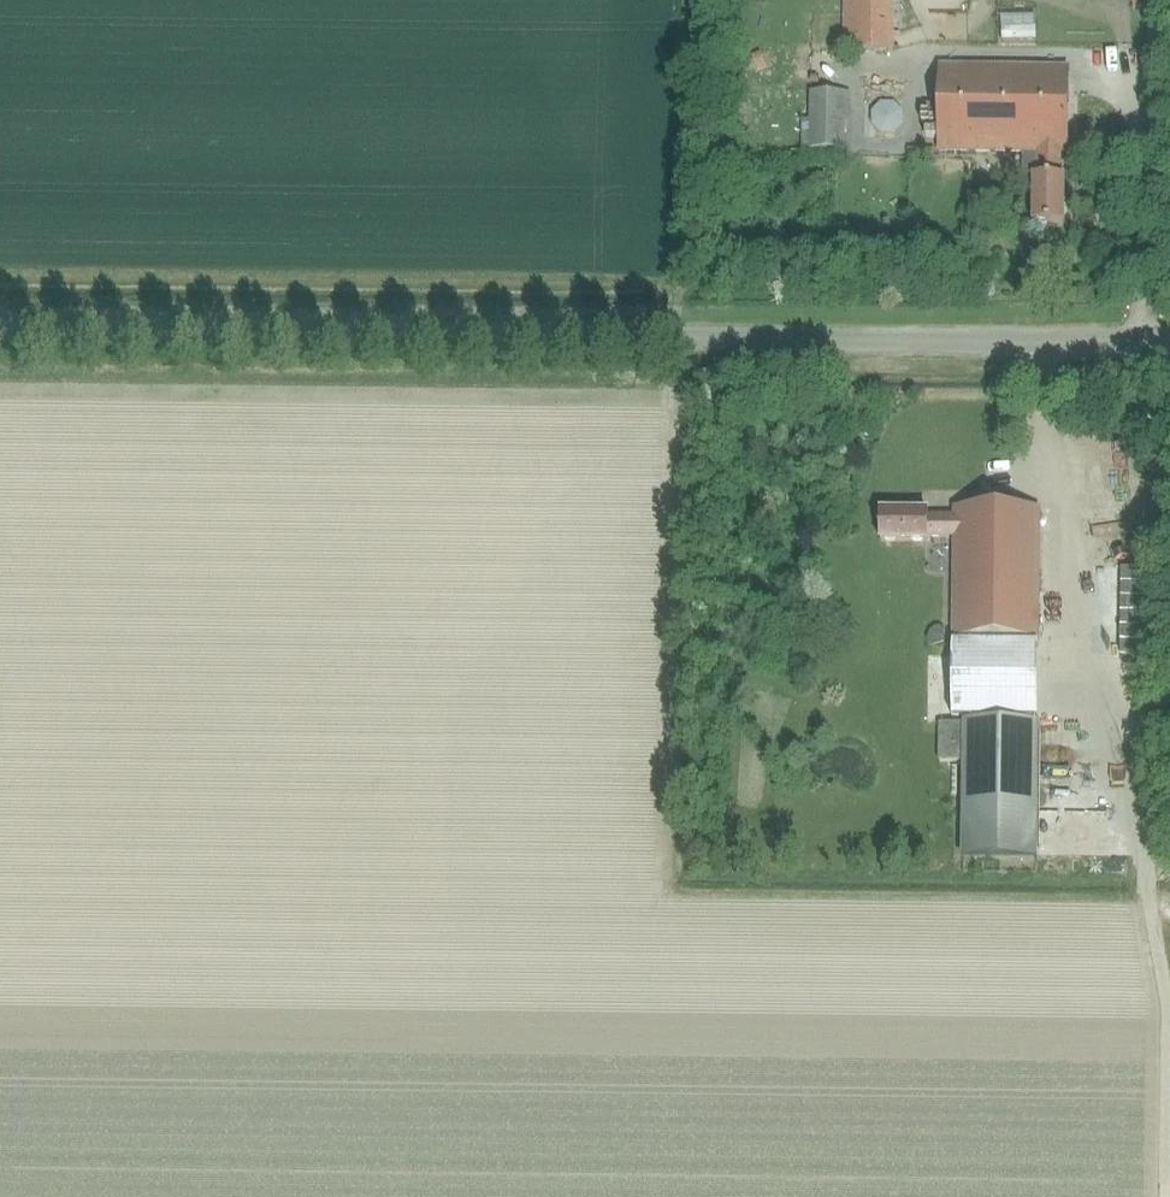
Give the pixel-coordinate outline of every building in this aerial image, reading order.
[(844,52),(892,52),(892,0),(844,0),(844,52)] [(994,32),(994,42),(1027,43),(1027,32),(994,32)] [(1067,155),(1068,69),(939,67),(938,153),(1037,154),(1037,178),(1034,178),(1033,225),(1063,225),(1063,178),(1059,178),(1059,154),(1067,155)] [(867,148),(897,146),(896,127),(914,126),(913,111),(908,111),(907,91),(893,91),(894,105),(865,107),(867,148)] [(844,150),(845,94),(810,93),(809,120),(801,120),(801,150),(844,150)] [(1038,638),(1038,510),(953,510),(953,517),(927,517),(927,513),(880,513),(880,543),(927,543),(927,539),(953,539),(953,639),(952,639),(953,718),(972,718),(972,725),(938,725),(938,763),(965,763),(965,855),(1038,855),(1038,725),(1038,638)]
